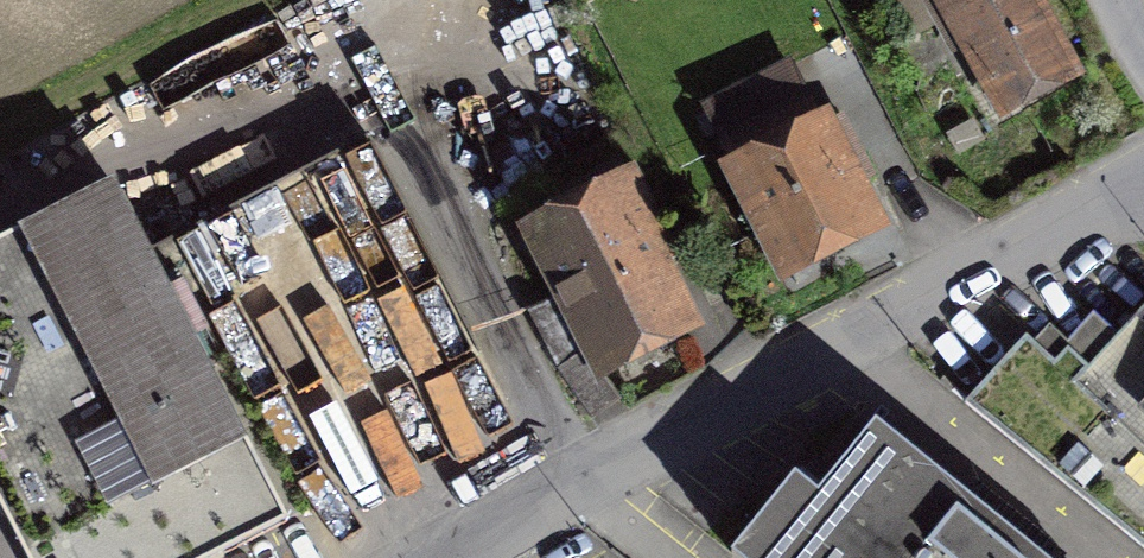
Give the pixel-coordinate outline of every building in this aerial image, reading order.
[(999,105),(1070,65),(1033,0),(939,0),(999,105)] [(827,102),(718,157),(779,277),(888,222),(827,102)] [(369,138),(150,249),(288,519),(507,408),(369,138)] [(623,159),(524,212),(602,358),(701,305),(623,159)] [(0,239),(0,481),(39,557),(213,557),(288,519),(150,249),(117,181),(0,239)] [(556,301),(529,315),(556,367),(583,353),(556,301)] [(970,405),(1143,548),(1143,306),(1089,373),(1034,327),(970,405)] [(709,557),(1007,557),(852,432),(795,503),(770,483),(709,557)]
